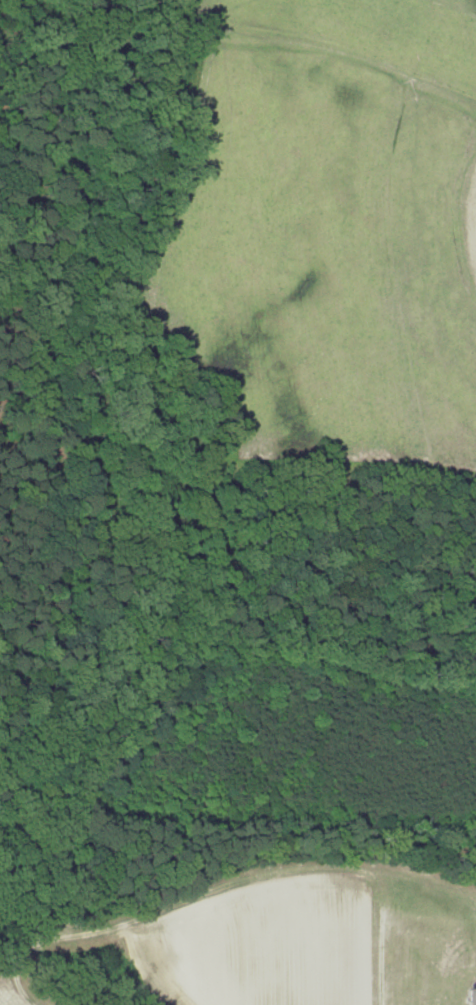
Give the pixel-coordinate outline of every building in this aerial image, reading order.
[(468,988),(468,1004),(475,1004),(475,988),(468,988)]
